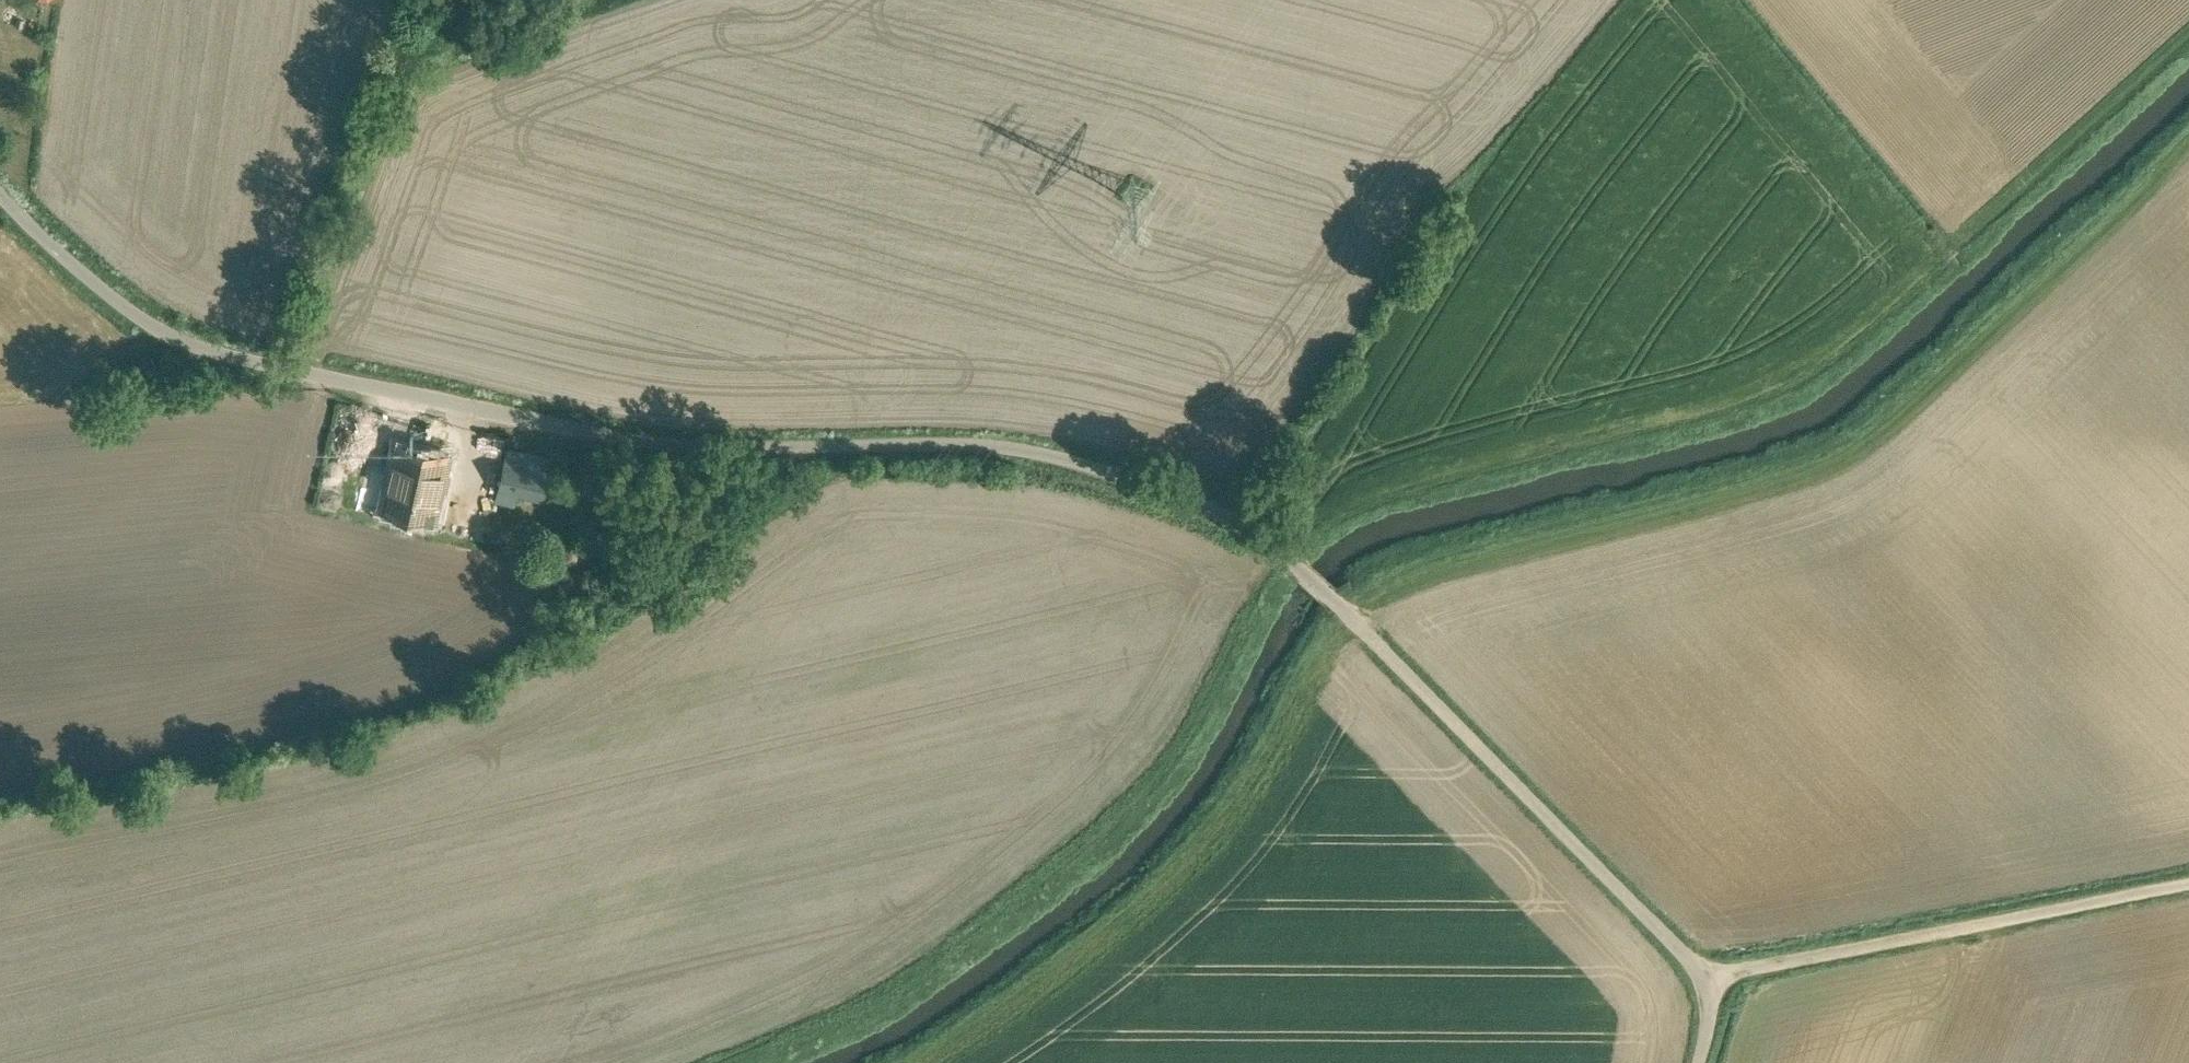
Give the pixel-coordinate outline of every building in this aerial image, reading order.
[(448,457),(399,446),(385,508),(434,519),(448,457)] [(552,461),(508,450),(499,489),(544,500),(552,461)]
